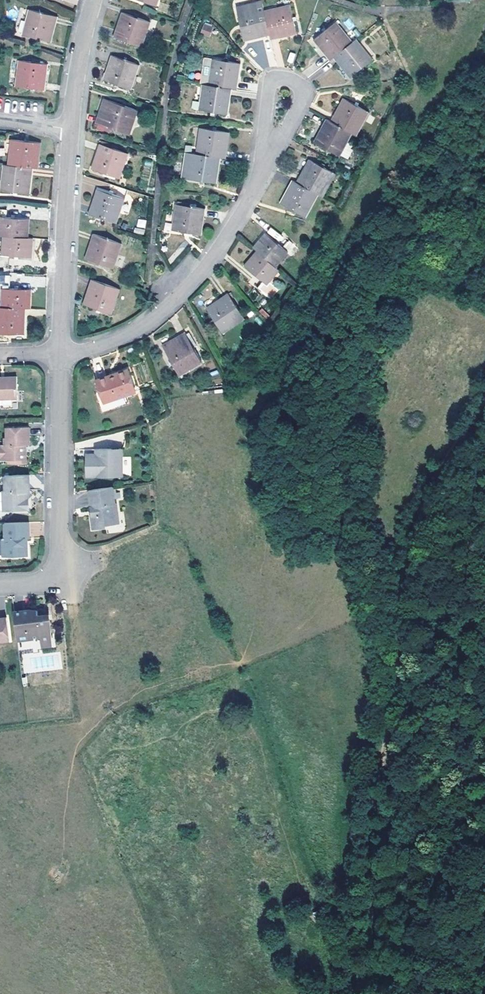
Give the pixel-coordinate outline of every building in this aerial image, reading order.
[(157,8),(160,0),(136,0),(157,8)] [(265,13),(262,2),(237,9),(244,40),(269,34),(265,13)] [(290,8),(265,13),(269,34),(271,39),(296,33),(290,8)] [(55,18),(30,11),(23,36),(48,43),(55,18)] [(149,23),(123,15),(116,40),(141,48),(149,23)] [(200,33),(209,37),(214,26),(204,22),(200,33)] [(373,61),(357,40),(352,43),(336,23),(315,39),(331,60),(335,57),(351,77),(373,61)] [(139,65),(114,57),(106,83),(131,91),(139,65)] [(42,91),(46,66),(19,61),(15,87),(42,91)] [(212,61),(208,86),(230,89),(234,90),(238,64),(212,61)] [(208,86),(203,85),(200,112),(226,115),(230,89),(208,86)] [(344,101),(332,124),(350,134),(355,137),(367,114),(344,101)] [(138,112),(107,102),(99,128),(129,137),(138,112)] [(327,121),(315,145),(338,157),(350,134),(332,124),(327,121)] [(201,129),(197,155),(219,158),(224,159),(227,133),(201,129)] [(12,141),(10,167),(31,169),(37,169),(39,143),(12,141)] [(346,143),(341,156),(348,159),(353,146),(346,143)] [(129,155),(103,147),(95,172),(120,180),(129,155)] [(215,185),(219,158),(197,155),(187,153),(183,180),(215,185)] [(316,195),(321,197),(333,175),(309,162),(297,184),(316,195)] [(31,169),(10,167),(5,166),(3,192),(29,195),(31,169)] [(303,218),(316,195),(297,184),(293,182),(280,205),(303,218)] [(126,200),(101,191),(92,216),(118,225),(126,200)] [(198,236),(203,210),(177,205),(172,231),(198,236)] [(26,239),(27,220),(1,219),(0,227),(0,237),(5,237),(26,239)] [(145,228),(146,220),(138,219),(136,226),(145,228)] [(265,235),(253,250),(257,254),(245,268),(263,283),(257,290),(270,301),(276,294),(266,286),(278,271),(274,267),(286,254),(298,263),(305,256),(288,242),(282,250),(265,235)] [(6,274),(7,257),(30,258),(31,239),(26,239),(5,237),(4,256),(0,256),(0,273),(6,274)] [(121,245),(96,237),(88,261),(113,270),(121,245)] [(23,310),(28,310),(28,291),(5,290),(6,274),(0,273),(0,290),(2,290),(1,309),(23,310)] [(119,290),(94,282),(85,306),(110,315),(119,290)] [(221,334),(243,319),(228,297),(206,312),(221,334)] [(23,310),(1,309),(0,309),(0,335),(22,336),(23,310)] [(200,364),(185,335),(162,347),(176,376),(200,364)] [(138,388),(129,364),(116,369),(117,371),(108,375),(106,373),(98,376),(106,399),(138,388)] [(16,401),(15,378),(3,379),(3,382),(0,382),(0,401),(16,401)] [(26,464),(26,454),(26,445),(30,445),(32,445),(31,428),(8,428),(9,438),(6,438),(6,445),(0,445),(0,447),(1,460),(8,461),(18,460),(18,465),(26,464)] [(106,455),(101,455),(87,455),(87,477),(123,478),(123,459),(122,460),(122,451),(107,450),(106,455)] [(31,475),(8,475),(8,491),(5,491),(6,510),(31,509),(30,498),(27,498),(27,491),(31,491),(32,491),(31,475)] [(117,504),(115,487),(90,490),(93,515),(92,516),(93,530),(108,528),(107,525),(116,524),(115,514),(119,513),(119,504),(117,504)] [(32,537),(32,522),(7,523),(7,537),(5,537),(6,556),(31,555),(31,544),(29,544),(28,537),(32,537)] [(29,610),(12,612),(16,640),(39,638),(39,640),(50,639),(48,620),(37,621),(37,616),(36,612),(29,610)] [(51,647),(50,639),(39,640),(40,648),(51,647)]
